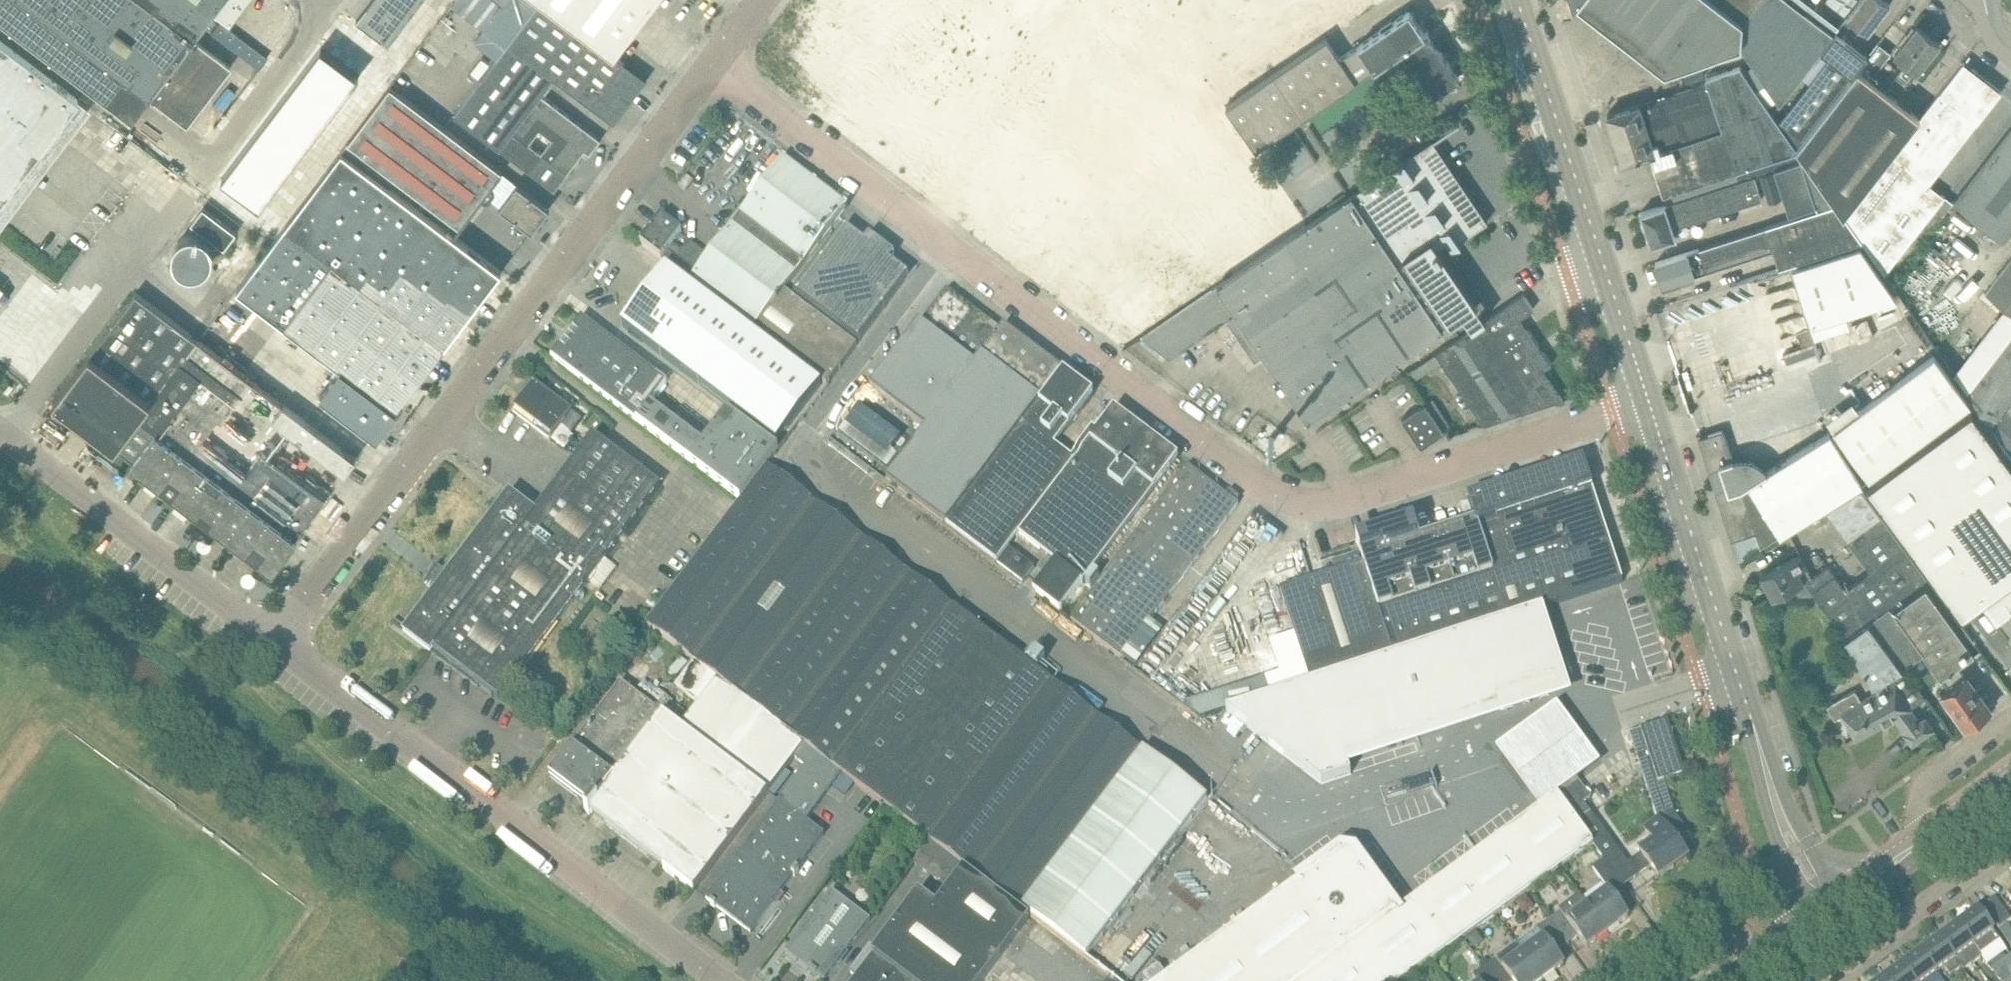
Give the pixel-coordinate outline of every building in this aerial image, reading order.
[(130,120),(147,96),(185,126),(230,68),(192,39),(211,13),(229,27),(239,13),(249,0),(0,0),(0,21),(130,120)] [(357,22),(389,46),(424,0),(373,0),(363,14),(357,22)] [(455,114),(500,149),(513,132),(515,129),(523,135),(538,115),(568,138),(551,160),(542,153),(542,154),(529,171),(553,189),(554,190),(563,178),(568,173),(585,150),(589,154),(601,139),(541,94),(554,77),(614,122),(646,79),(614,55),(541,1),(540,0),(512,0),(509,4),(506,1),(476,40),(498,57),(455,114)] [(541,1),(614,55),(655,0),(540,0),(541,1)] [(809,26),(835,45),(859,13),(842,0),(829,0),(809,26)] [(988,1),(1014,21),(1030,0),(989,0),(988,1)] [(1014,21),(1039,40),(1070,0),(1030,0),(1014,21)] [(1039,40),(1065,59),(1102,11),(1088,0),(1070,0),(1039,40)] [(1102,11),(1127,30),(1153,49),(1178,68),(1204,88),(1227,105),(1378,0),(1088,0),(1102,11)] [(1780,103),(1820,50),(1834,32),(1791,0),(1570,0),(1573,8),(1578,3),(1665,70),(1740,45),(1780,103)] [(1890,4),(1884,0),(1859,0),(1847,15),(1869,31),(1890,4)] [(1102,11),(1065,59),(1090,79),(1127,30),(1102,11)] [(1402,15),(1340,58),(1356,81),(1380,66),(1425,35),(1424,33),(1409,11),(1402,15)] [(835,45),(810,77),(836,96),(860,64),(884,32),(859,13),(835,45)] [(268,57),(219,21),(210,33),(259,69),(268,57)] [(1905,61),(1889,82),(1900,91),(1916,70),(1917,71),(1939,43),(1936,40),(1930,36),(1917,25),(1915,28),(1913,26),(1907,33),(1909,35),(1895,54),(1905,61)] [(809,26),(785,57),(810,77),(835,45),(809,26)] [(1127,30),(1090,79),(1116,98),(1153,49),(1127,30)] [(1803,136),(1857,67),(1867,55),(1835,30),(1834,32),(1820,50),(1829,57),(1781,119),(1803,136)] [(1425,35),(1380,66),(1387,76),(1409,61),(1432,95),(1440,91),(1441,92),(1446,89),(1444,87),(1459,77),(1435,41),(1430,34),(1428,31),(1424,33),(1425,35)] [(884,32),(860,64),(886,84),(910,52),(884,32)] [(1265,80),(1227,105),(1234,117),(1256,149),(1356,81),(1340,58),(1326,38),(1265,80)] [(0,40),(0,199),(77,99),(0,40)] [(1879,44),(1862,66),(1872,74),(1875,71),(1876,72),(1891,52),(1879,44)] [(322,47),(310,62),(349,91),(360,76),(322,47)] [(1153,49),(1116,98),(1141,117),(1178,68),(1153,49)] [(886,84),(861,116),(887,135),(911,103),(935,71),(910,52),(886,84)] [(2001,91),(1963,61),(1921,117),(1891,156),(1928,185),(2001,91)] [(310,62),(299,77),(338,106),(349,91),(310,62)] [(860,64),(836,96),(861,116),(886,84),(860,64)] [(1773,169),(1803,159),(1795,147),(1740,66),(1705,77),(1706,82),(1639,105),(1639,104),(1607,114),(1623,162),(1649,153),(1666,204),(1752,175),(1759,173),(1773,169)] [(1803,159),(1835,204),(1844,217),(1891,156),(1921,117),(1857,67),(1803,136),(1795,147),(1803,159)] [(1178,68),(1141,117),(1167,137),(1204,88),(1178,68)] [(911,103),(887,135),(912,154),(937,122),(961,91),(935,71),(911,103)] [(299,77),(288,91),(327,120),(338,106),(299,77)] [(502,171),(390,86),(348,141),(460,226),(480,199),(484,202),(488,201),(493,195),(492,191),(489,188),(502,171)] [(1204,88),(1167,137),(1189,154),(1226,106),(1227,105),(1204,88)] [(288,91),(277,106),(316,135),(327,120),(288,91)] [(961,91),(937,122),(962,142),(986,110),(961,91)] [(277,106),(266,120),(305,149),(316,135),(277,106)] [(1226,106),(1189,154),(1215,173),(1245,134),(1226,106)] [(962,142),(938,174),(966,195),(1015,132),(986,110),(962,142)] [(266,120),(255,135),(294,164),(305,149),(266,120)] [(937,122),(912,154),(938,174),(962,142),(937,122)] [(1954,202),(2003,241),(2010,231),(2010,127),(1953,201),(1954,202)] [(1245,134),(1215,173),(1239,192),(1240,192),(1263,161),(1245,134)] [(255,135),(244,149),(283,178),(294,164),(255,135)] [(1213,289),(1142,337),(1170,358),(1228,319),(1236,313),(1263,353),(1308,420),(1464,315),(1473,328),(1484,320),(1486,319),(1476,306),(1477,306),(1440,252),(1487,221),(1432,140),(1307,224),(1213,289)] [(1034,146),(986,210),(1014,232),(1038,200),(1063,168),(1034,146)] [(244,149),(233,164),(272,193),(283,178),(244,149)] [(318,395),(372,436),(375,438),(410,391),(500,272),(341,151),(268,247),(236,290),(337,366),(330,375),(332,376),(318,395)] [(1891,156),(1844,217),(1860,242),(1885,275),(1945,197),(1928,185),(1891,156)] [(670,266),(720,304),(800,364),(826,384),(856,344),(784,289),(847,206),(815,182),(783,158),(720,241),(712,251),(709,255),(689,240),(682,250),(670,266)] [(1803,159),(1773,169),(1781,195),(1788,215),(1814,205),(1816,211),(1835,204),(1803,159)] [(1239,192),(1215,224),(1259,257),(1306,225),(1263,161),(1240,192),(1239,192)] [(233,164),(222,179),(260,208),(272,193),(233,164)] [(1038,200),(1014,232),(1040,251),(1064,219),(1088,187),(1063,168),(1038,200)] [(1773,169),(1759,173),(1768,200),(1781,195),(1773,169)] [(1752,175),(1666,204),(1640,212),(1651,245),(1674,237),(1669,221),(1684,216),(1685,221),(1759,197),(1752,175)] [(500,206),(532,230),(549,207),(545,204),(517,183),(500,206)] [(1064,219),(1040,251),(1065,270),(1089,238),(1114,207),(1088,187),(1064,219)] [(1766,227),(1699,248),(1703,260),(1706,271),(1773,249),(1779,269),(1860,242),(1844,217),(1835,204),(1816,211),(1766,227)] [(189,223),(223,248),(235,233),(201,207),(189,223)] [(1089,238),(1065,270),(1091,290),(1115,258),(1139,226),(1114,207),(1089,238)] [(682,250),(673,243),(682,232),(661,216),(640,243),(670,266),(682,250)] [(1215,224),(1186,262),(1217,285),(1259,257),(1215,224)] [(1115,258),(1091,290),(1116,309),(1140,277),(1165,245),(1139,226),(1115,258)] [(857,343),(908,276),(889,261),(893,255),(868,236),(863,242),(844,227),(793,294),(857,343)] [(1165,245),(1140,277),(1182,309),(1217,285),(1186,262),(1165,245)] [(1859,246),(1793,268),(1812,324),(1896,296),(1859,246)] [(1699,248),(1655,262),(1663,285),(1695,275),(1706,271),(1703,260),(1699,248)] [(1985,292),(2010,312),(2010,258),(1985,292)] [(820,385),(666,267),(621,324),(777,442),(820,385)] [(1140,277),(1116,309),(1147,332),(1182,309),(1140,277)] [(920,321),(870,386),(925,428),(1000,330),(976,311),(974,314),(946,292),(948,290),(947,289),(921,323),(920,321)] [(136,292),(53,402),(78,421),(95,434),(182,500),(194,509),(226,533),(231,538),(255,555),(272,569),(298,534),(302,529),(317,510),(319,507),(325,499),(267,455),(275,446),(283,434),(287,430),(344,473),(355,459),(198,339),(136,292)] [(1473,328),(1405,373),(1411,381),(1441,361),(1484,424),(1563,399),(1544,370),(1552,364),(1545,354),(1538,345),(1528,329),(1520,318),(1534,309),(1524,294),(1523,293),(1486,319),(1484,320),(1473,328)] [(581,316),(551,356),(553,358),(637,420),(741,498),(767,464),(778,448),(727,410),(710,432),(703,442),(650,403),(657,393),(667,381),(586,320),(581,316)] [(926,428),(887,480),(946,525),(980,480),(1063,370),(1004,325),(1000,330),(925,428),(926,428)] [(1968,392),(1977,404),(2010,453),(2010,336),(1968,392)] [(1935,354),(1834,427),(1870,476),(1971,403),(1935,354)] [(980,480),(946,525),(997,564),(1009,548),(1014,541),(1020,534),(1073,465),(1069,462),(1072,458),(1055,444),(1093,393),(1063,370),(980,480)] [(534,383),(515,409),(512,412),(513,413),(516,410),(552,437),(549,440),(550,441),(572,412),(534,383)] [(1422,404),(1418,407),(1402,418),(1421,446),(1444,431),(1425,402),(1422,404)] [(1972,409),(1866,486),(1961,617),(1980,603),(1981,602),(1996,622),(2010,611),(2010,463),(1972,409)] [(1073,465),(1020,534),(1056,561),(1033,591),(1060,611),(1177,457),(1159,443),(1138,427),(1131,422),(1128,420),(1115,410),(1096,434),(1092,432),(1072,458),(1069,462),(1073,465)] [(1744,559),(1762,549),(1760,544),(1863,482),(1826,432),(1758,474),(1754,464),(1745,459),(1734,462),(1722,427),(1697,435),(1731,538),(1736,536),(1744,559)] [(423,600),(403,626),(407,629),(404,633),(403,634),(425,650),(429,654),(431,655),(435,650),(498,698),(501,695),(588,581),(604,559),(660,486),(593,435),(584,447),(535,512),(510,492),(508,496),(502,490),(488,509),(495,515),(450,574),(440,567),(439,569),(431,578),(430,580),(435,584),(440,588),(428,603),(423,600)] [(1334,573),(1280,590),(1304,665),(1310,683),(1497,622),(1543,607),(1623,581),(1592,488),(1587,472),(1583,461),(1572,464),(1569,465),(1564,467),(1499,488),(1468,498),(1475,521),(1477,526),(1421,544),(1420,539),(1414,522),(1356,541),(1360,552),(1364,563),(1334,573)] [(717,529),(646,623),(649,626),(691,658),(696,661),(816,502),(767,464),(741,498),(738,501),(731,510),(717,529)] [(1121,658),(1210,540),(1238,503),(1187,465),(1070,619),(1121,658)] [(1811,577),(1804,582),(1812,591),(1846,637),(1872,684),(1874,683),(1884,678),(1903,667),(1868,620),(1888,605),(1899,597),(1927,576),(1861,488),(1825,510),(1871,571),(1845,589),(1834,574),(1828,565),(1811,577)] [(816,502),(696,661),(697,662),(740,695),(861,536),(816,502)] [(861,536),(740,695),(785,729),(906,570),(861,536)] [(1009,548),(997,564),(1022,582),(1034,567),(1009,548)] [(1801,555),(1761,574),(1772,598),(1791,589),(1804,582),(1811,577),(1807,567),(1801,555)] [(906,570),(785,729),(805,745),(829,763),(950,604),(906,570)] [(1888,605),(1868,620),(1903,667),(1922,653),(1944,683),(1962,670),(1959,666),(1973,655),(1926,589),(1893,612),(1888,605)] [(950,604),(829,763),(842,773),(885,805),(927,837),(1048,678),(950,604)] [(1310,683),(1226,710),(1322,783),(1351,774),(1349,767),(1346,757),(1498,708),(1495,698),(1505,695),(1505,696),(1536,686),(1536,685),(1551,679),(1530,613),(1543,609),(1543,610),(1544,610),(1543,607),(1497,622),(1310,683)] [(1043,668),(1051,658),(1039,649),(1031,658),(1043,668)] [(565,756),(550,775),(580,798),(578,800),(583,810),(590,814),(591,813),(596,817),(602,821),(607,825),(652,859),(658,864),(664,869),(681,882),(694,891),(695,889),(796,757),(805,745),(785,729),(740,695),(697,662),(678,687),(700,703),(682,727),(621,681),(572,746),(565,756)] [(1855,690),(1827,706),(1834,719),(1842,714),(1856,739),(1895,716),(1906,732),(1906,734),(1913,744),(1934,729),(1926,718),(1920,722),(1912,710),(1927,699),(1903,667),(1884,678),(1888,686),(1878,691),(1861,701),(1855,690)] [(1947,686),(1940,691),(1967,727),(1991,709),(1962,670),(1944,683),(1947,686)] [(1048,678),(927,837),(931,840),(964,865),(968,868),(972,871),(1093,712),(1048,678)] [(1559,700),(1498,744),(1541,804),(1602,760),(1559,700)] [(1093,712),(972,871),(1018,906),(1139,747),(1093,712)] [(1629,732),(1647,786),(1664,780),(1685,773),(1667,720),(1629,732)] [(780,801),(706,898),(712,902),(710,904),(715,907),(716,905),(750,931),(793,875),(795,876),(799,870),(797,869),(824,834),(806,821),(842,773),(829,763),(805,745),(796,757),(807,766),(780,801)] [(1139,747),(1018,906),(1033,917),(1085,957),(1206,798),(1139,747)] [(1647,786),(1648,789),(1658,821),(1645,830),(1654,843),(1627,863),(1618,850),(1605,859),(1624,885),(1650,866),(1659,878),(1687,857),(1672,837),(1685,827),(1675,815),(1664,780),(1647,786)] [(1571,812),(1584,803),(1591,798),(1578,781),(1571,786),(1570,785),(1558,794),(1558,795),(1571,812)] [(1594,843),(1571,812),(1558,795),(1480,852),(1397,912),(1303,980),(1405,980),(1594,843)] [(1584,803),(1571,812),(1594,843),(1605,859),(1618,850),(1607,834),(1599,824),(1591,813),(1584,803)] [(931,840),(914,862),(947,888),(964,865),(931,840)] [(1163,980),(1303,980),(1397,912),(1395,909),(1395,908),(1354,853),(1340,851),(1302,879),(1302,880),(1300,881),(1163,980)] [(1608,890),(1588,904),(1608,932),(1629,917),(1613,894),(1624,885),(1605,859),(1593,868),(1608,890)] [(1002,958),(1033,917),(1018,906),(972,871),(968,868),(939,906),(921,892),(877,951),(870,946),(850,972),(857,977),(854,980),(985,980),(1002,958)] [(832,891),(786,951),(824,980),(838,962),(846,951),(870,920),(832,891)] [(1549,919),(1567,943),(1578,935),(1587,947),(1608,932),(1588,904),(1579,893),(1558,908),(1560,911),(1549,919)] [(1533,906),(1526,896),(1516,903),(1521,909),(1524,907),(1527,910),(1533,906)] [(1983,905),(2000,928),(2007,923),(2010,919),(1995,896),(1983,905)] [(1978,909),(1959,923),(1982,955),(2002,941),(1978,909)] [(1555,952),(1567,943),(1549,919),(1537,928),(1544,937),(1523,951),(1543,979),(1564,964),(1555,952)] [(1959,923),(1940,937),(1962,967),(1963,969),(1974,961),(1982,955),(1959,923)] [(2000,928),(2007,938),(2010,943),(2010,929),(2007,923),(2000,928)] [(1467,938),(1474,947),(1479,943),(1476,939),(1480,936),(1477,931),(1467,938)] [(1940,937),(1921,950),(1937,972),(1945,966),(1951,975),(1962,967),(1940,937)] [(1495,980),(1540,980),(1543,979),(1523,951),(1516,942),(1484,966),(1495,980)] [(1902,964),(1914,980),(1925,980),(1937,972),(1921,950),(1902,964)] [(2001,980),(2006,980),(2010,978),(2010,956),(1993,969),(2001,980)] [(1883,978),(1886,980),(1914,980),(1902,964),(1883,978)] [(1484,966),(1472,975),(1477,980),(1495,980),(1484,966)] [(1157,967),(1142,977),(1145,980),(1157,980),(1164,976),(1157,967)]
